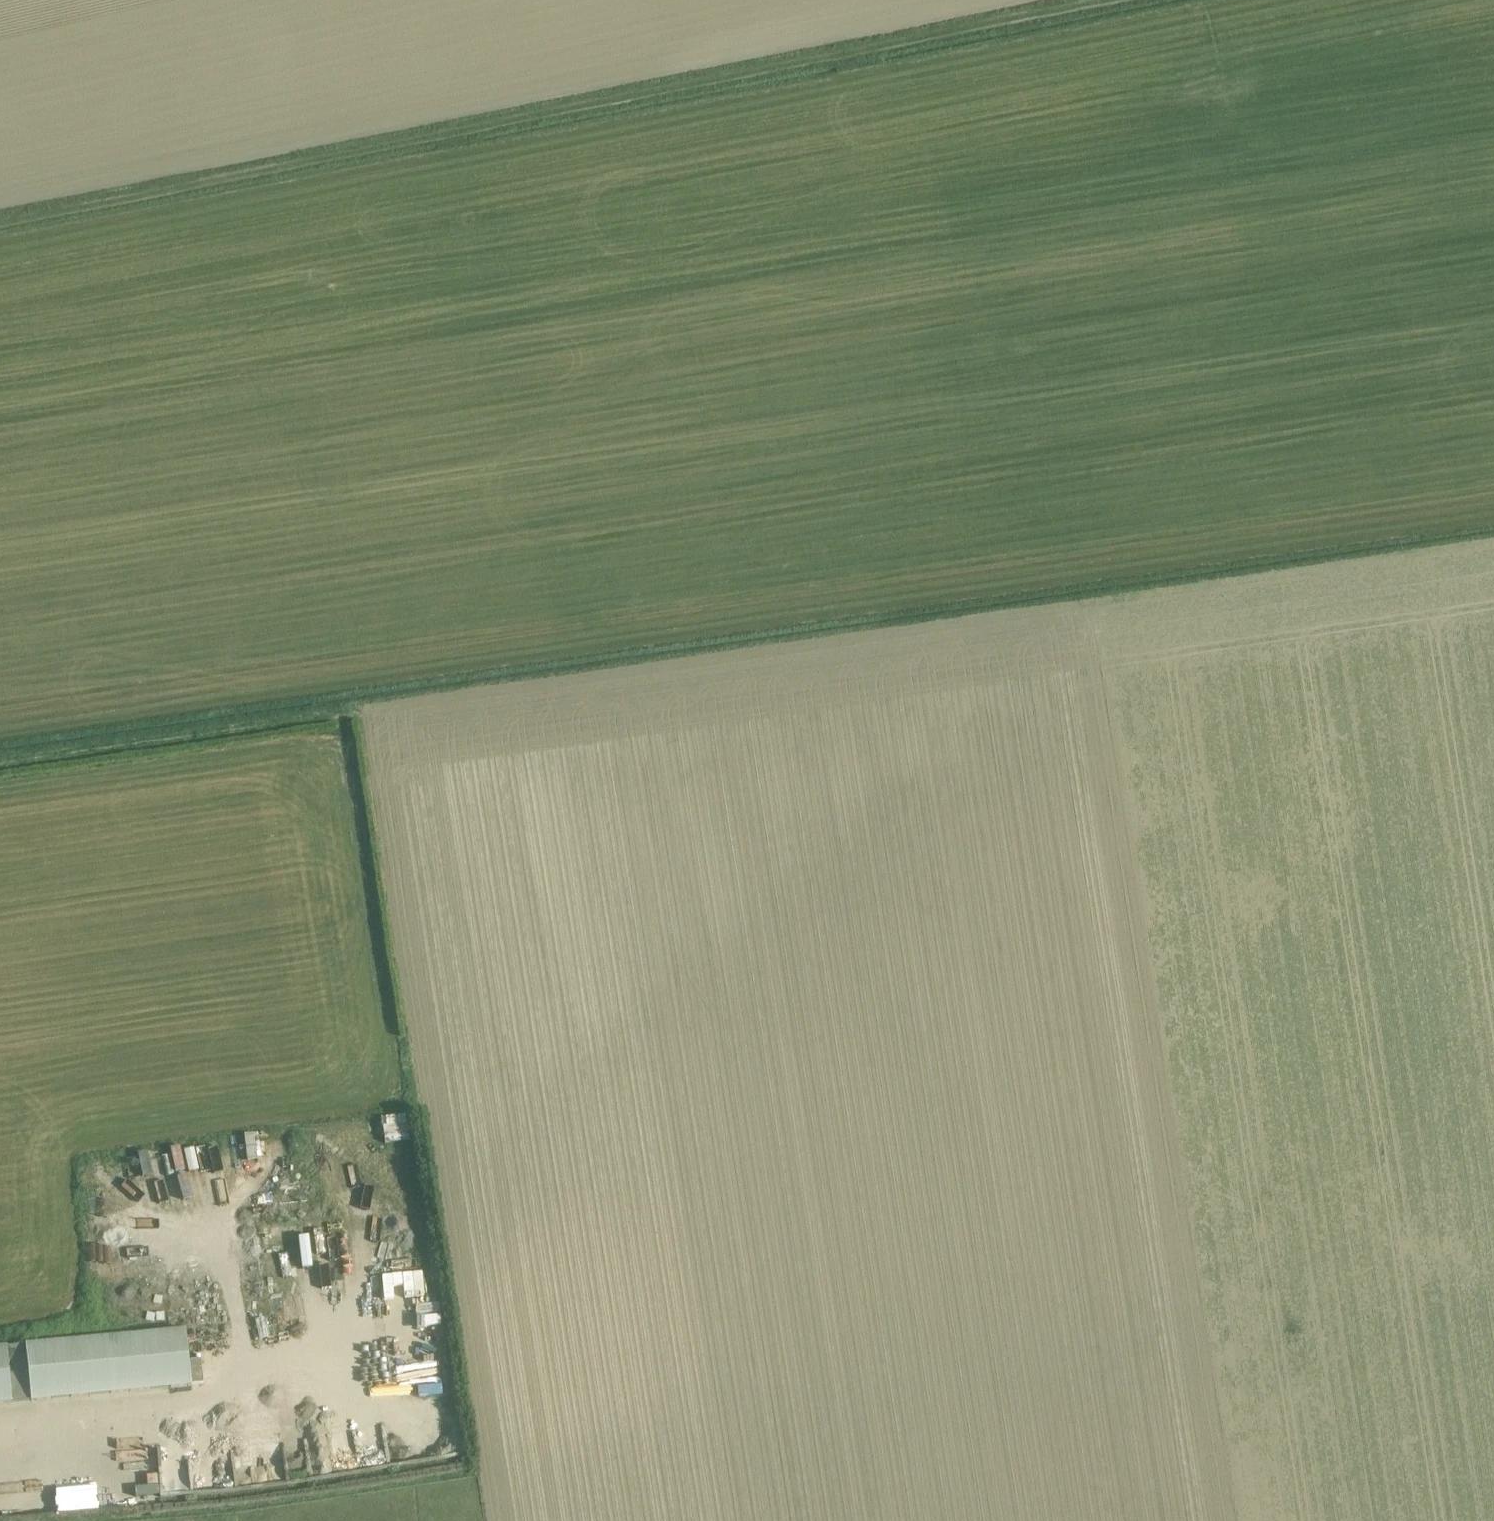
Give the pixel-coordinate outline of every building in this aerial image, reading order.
[(160,1170),(175,1167),(170,1142),(138,1149),(143,1175),(146,1174),(152,1200),(166,1197),(160,1170)] [(211,1146),(200,1149),(206,1170),(217,1167),(211,1146)] [(117,1177),(127,1175),(122,1151),(112,1153),(117,1177)] [(430,1166),(430,1183),(441,1183),(441,1166),(430,1166)] [(195,1263),(174,1270),(177,1280),(199,1273),(195,1263)] [(141,1279),(142,1289),(163,1286),(162,1276),(141,1279)] [(0,1348),(0,1404),(191,1386),(185,1330),(0,1348)]
